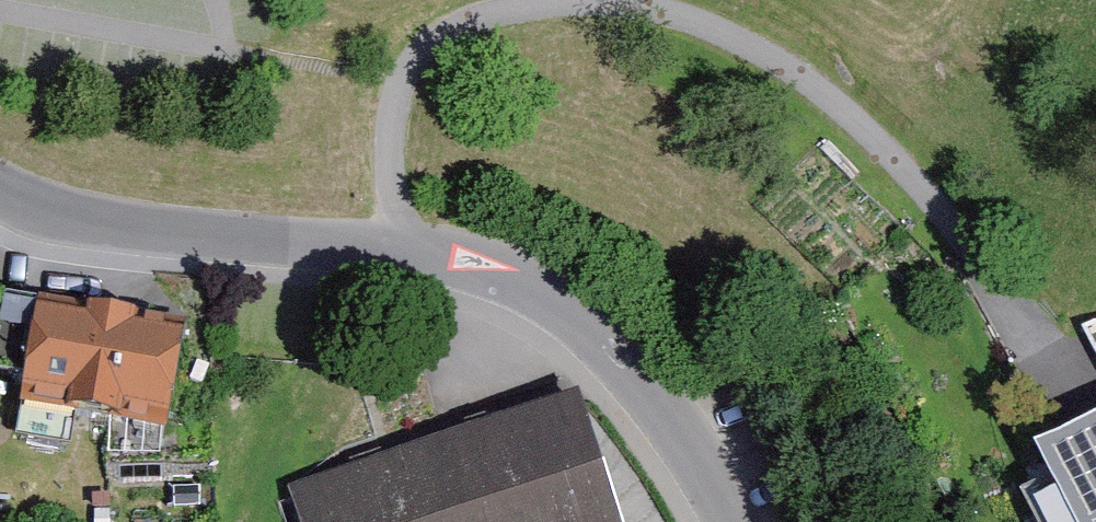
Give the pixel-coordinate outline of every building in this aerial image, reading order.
[(194,324),(42,304),(28,410),(180,431),(194,324)] [(591,395),(442,443),(467,521),(470,521),(617,475),(591,395)] [(1082,477),(1052,493),(1068,521),(1095,521),(1095,428),(1065,444),(1082,477)] [(302,488),(313,521),(467,521),(442,443),(302,488)] [(617,475),(470,521),(632,521),(617,475)]
